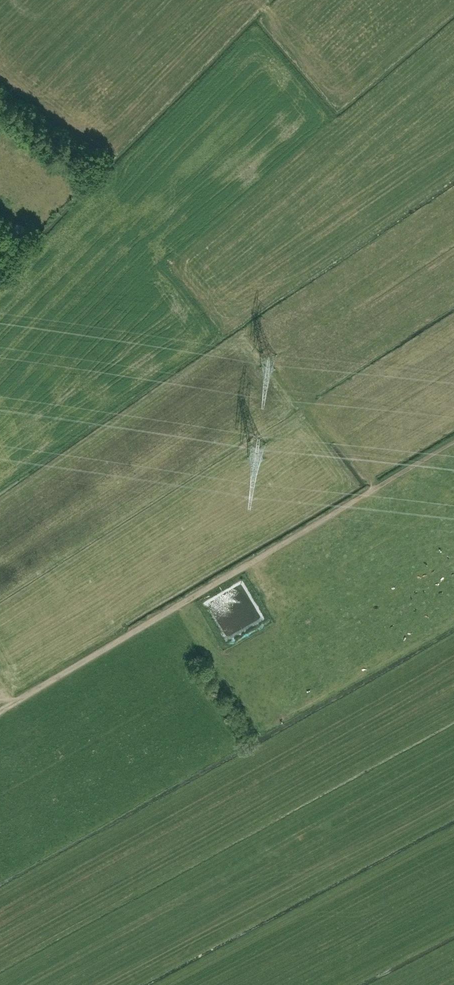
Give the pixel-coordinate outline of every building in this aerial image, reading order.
[(217,623),(227,642),(263,623),(251,601),(243,605),(248,613),(238,618),(237,617),(228,622),(226,618),(217,623)]
